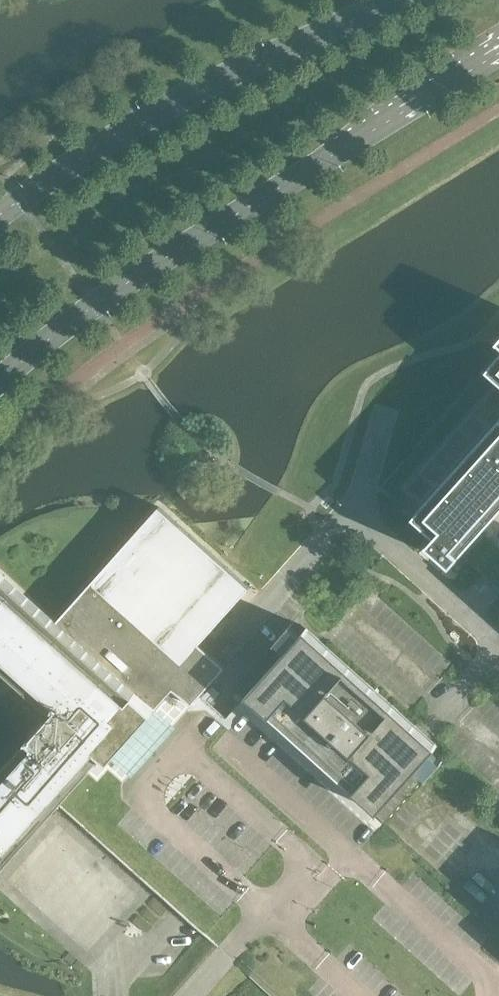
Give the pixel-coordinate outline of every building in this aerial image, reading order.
[(498,349),(448,406),(451,408),(382,485),(390,493),(414,514),(498,419),(498,378),(487,368),(498,355),(498,349)] [(487,368),(498,378),(498,355),(487,368)] [(414,514),(435,533),(498,463),(498,419),(414,514)] [(435,533),(427,542),(451,564),(460,554),(490,581),(498,589),(498,463),(435,533)] [(0,770),(0,870),(96,763),(95,762),(104,752),(111,758),(135,732),(127,725),(144,706),(152,713),(173,689),(191,705),(226,667),(200,644),(233,606),(250,588),(159,505),(57,619),(0,568),(0,656),(22,676),(11,688),(45,719),(0,770)] [(306,628),(246,694),(377,812),(437,745),(306,628)]
